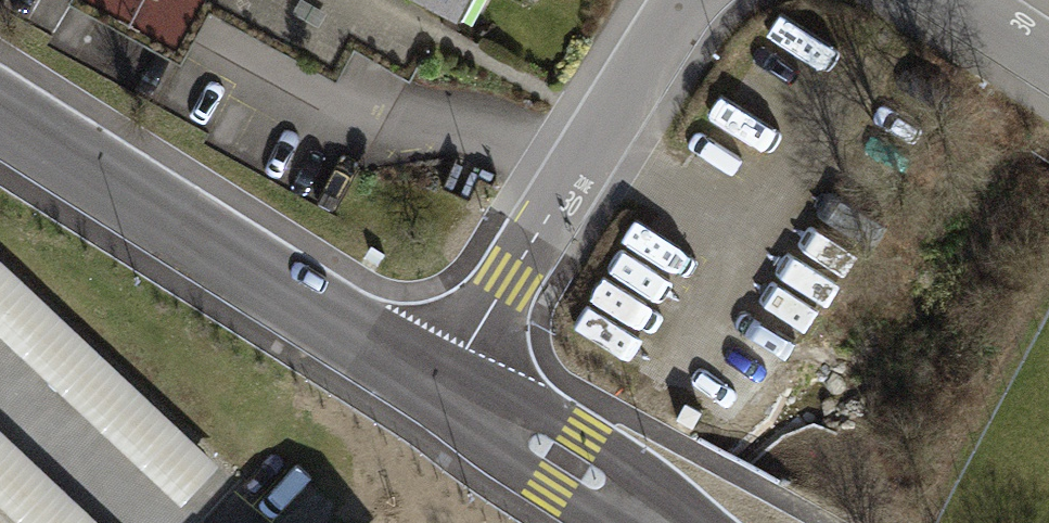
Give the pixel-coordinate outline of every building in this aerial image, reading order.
[(446,12),(453,0),(423,0),(446,12)] [(180,505),(218,465),(0,260),(0,336),(180,505)] [(684,403),(676,418),(691,427),(700,412),(684,403)] [(0,431),(0,507),(17,522),(98,522),(0,431)]
